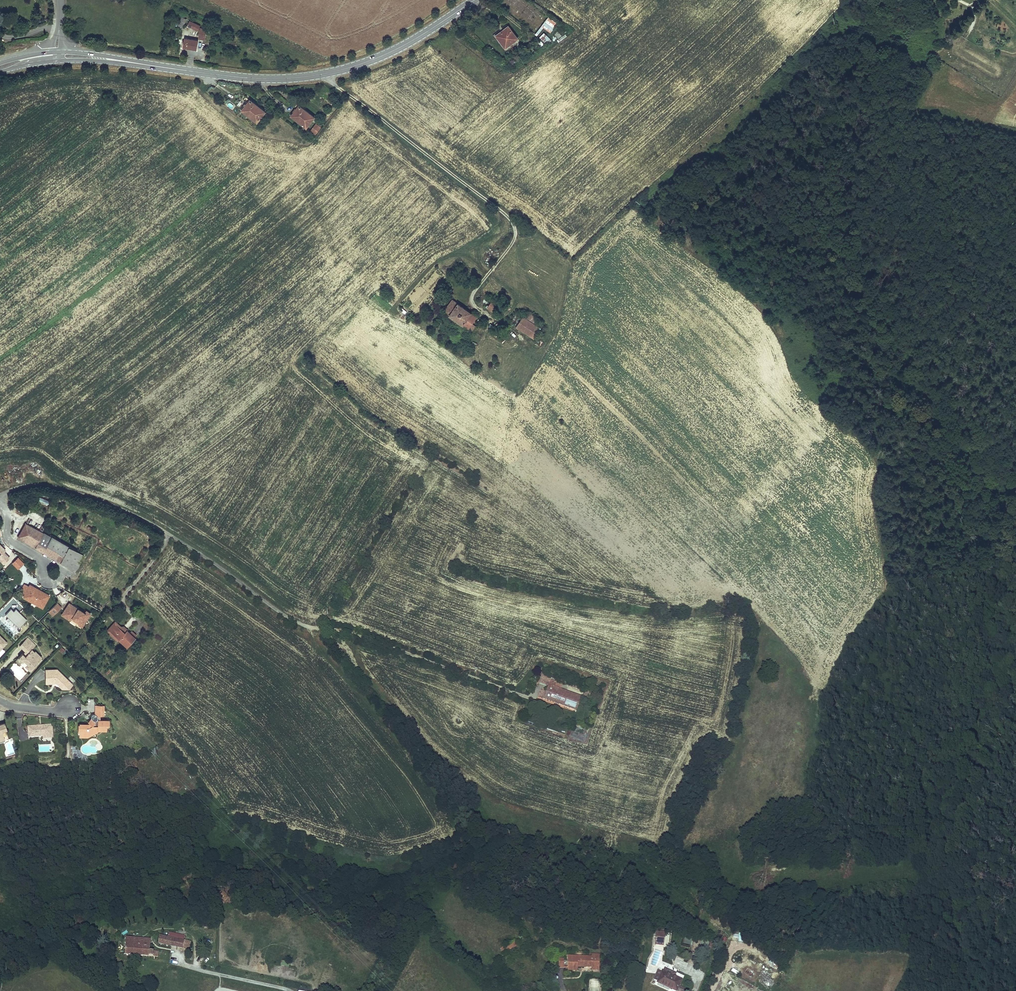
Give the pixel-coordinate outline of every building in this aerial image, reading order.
[(558,23),(548,15),(542,24),(544,26),(552,32),(558,23)] [(181,18),(178,27),(182,29),(186,20),(181,18)] [(190,20),(188,25),(198,30),(200,25),(190,20)] [(518,37),(508,23),(494,34),(504,47),(518,37)] [(544,26),(542,24),(534,33),(537,35),(544,26)] [(207,28),(200,27),(198,38),(205,39),(207,28)] [(544,32),(539,37),(547,44),(552,39),(544,32)] [(198,40),(184,38),(183,47),(196,49),(198,40)] [(257,121),(265,111),(250,99),(248,102),(242,109),(257,121)] [(306,127),(314,117),(299,105),(297,108),(291,115),(306,127)] [(316,135),(321,128),(315,124),(310,131),(316,135)] [(476,316),(453,300),(444,311),(472,330),(475,325),(472,323),(476,316)] [(498,305),(492,301),(487,308),(493,312),(498,305)] [(523,317),(517,313),(511,323),(516,327),(523,317)] [(544,323),(530,314),(526,319),(541,329),(544,323)] [(526,319),(523,317),(516,327),(534,339),(541,329),(526,319)] [(39,530),(27,523),(19,537),(43,551),(51,537),(44,533),(39,531),(39,530)] [(84,555),(51,537),(43,551),(76,570),(84,555)] [(2,553),(0,554),(0,559),(4,563),(10,557),(4,551),(6,549),(0,544),(0,551),(2,553)] [(12,562),(18,568),(24,562),(18,556),(12,562)] [(30,585),(23,596),(42,606),(48,595),(30,585)] [(57,603),(49,611),(53,616),(61,607),(57,603)] [(86,610),(84,613),(78,608),(69,603),(61,615),(70,620),(71,618),(78,622),(77,624),(82,627),(91,614),(86,610)] [(126,649),(135,639),(126,631),(127,630),(124,627),(121,627),(114,621),(105,631),(116,641),(118,641),(126,649)] [(28,638),(19,646),(25,652),(26,653),(24,655),(23,654),(22,653),(18,657),(22,661),(24,660),(28,664),(25,667),(29,671),(42,658),(35,651),(35,652),(32,649),(36,646),(28,638)] [(68,681),(57,671),(46,671),(46,684),(56,684),(61,688),(68,681)] [(548,686),(549,685),(551,680),(552,677),(538,672),(535,682),(548,686)] [(551,680),(549,685),(561,689),(562,684),(551,680)] [(539,697),(576,710),(579,700),(568,696),(569,692),(561,689),(549,685),(548,686),(546,692),(542,690),(539,697)] [(581,696),(569,692),(568,696),(579,700),(581,696)] [(99,722),(99,718),(100,717),(103,717),(103,708),(95,707),(95,715),(91,719),(87,724),(89,726),(79,725),(79,727),(77,727),(77,733),(79,734),(91,735),(97,732),(106,732),(106,729),(106,727),(109,725),(109,722),(99,722)] [(51,725),(28,727),(29,738),(43,737),(43,739),(49,738),(48,732),(52,732),(51,725)] [(665,933),(656,932),(655,941),(664,942),(665,933)] [(160,936),(159,943),(183,948),(185,941),(184,941),(168,937),(160,936)] [(127,938),(125,954),(141,955),(157,956),(158,951),(150,950),(151,939),(127,938)] [(516,940),(500,948),(503,953),(518,945),(516,940)] [(564,957),(559,957),(558,968),(567,968),(567,971),(578,971),(578,967),(592,967),(592,970),(599,970),(600,954),(592,953),(592,956),(568,955),(567,966),(564,966),(564,957)] [(662,970),(661,971),(658,970),(653,979),(657,981),(656,982),(675,990),(677,990),(683,979),(675,976),(677,973),(665,967),(663,970),(662,970)]
